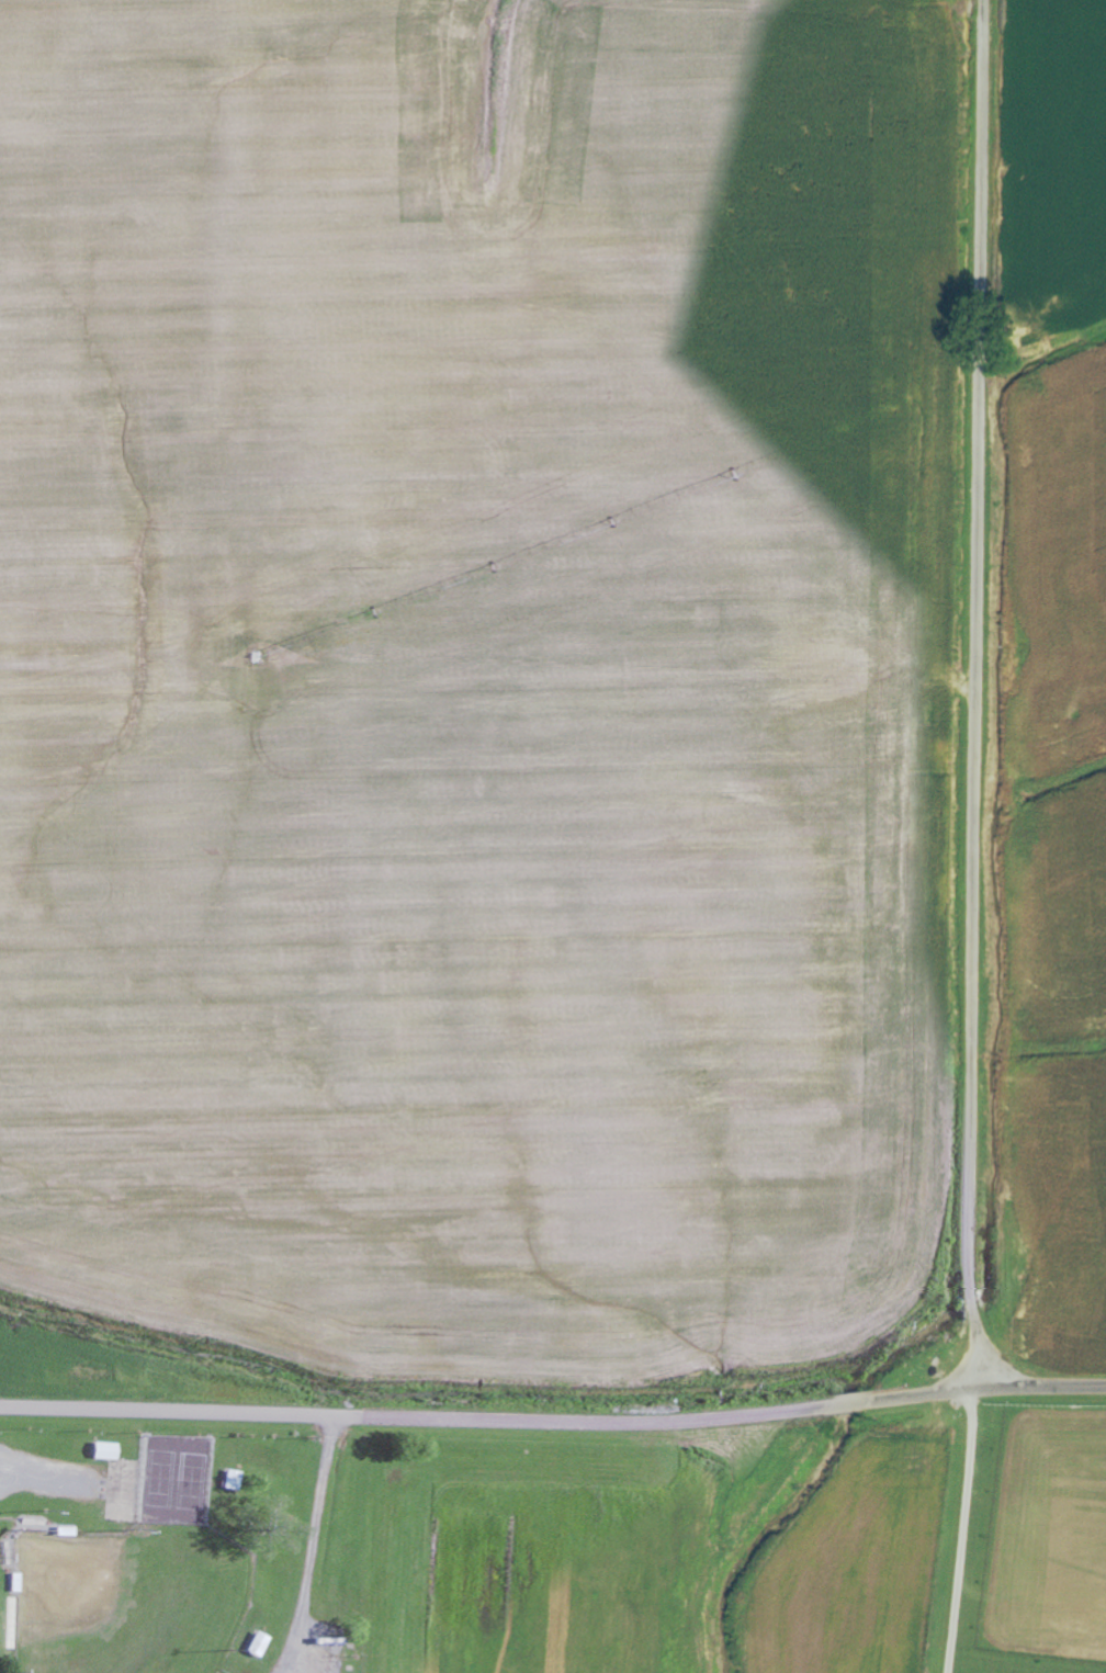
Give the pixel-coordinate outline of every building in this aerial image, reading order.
[(112,1460),(112,1444),(88,1444),(88,1460),(112,1460)] [(233,1491),(236,1473),(222,1471),(219,1490),(233,1491)] [(242,1652),(254,1658),(265,1640),(253,1633),(242,1652)]
